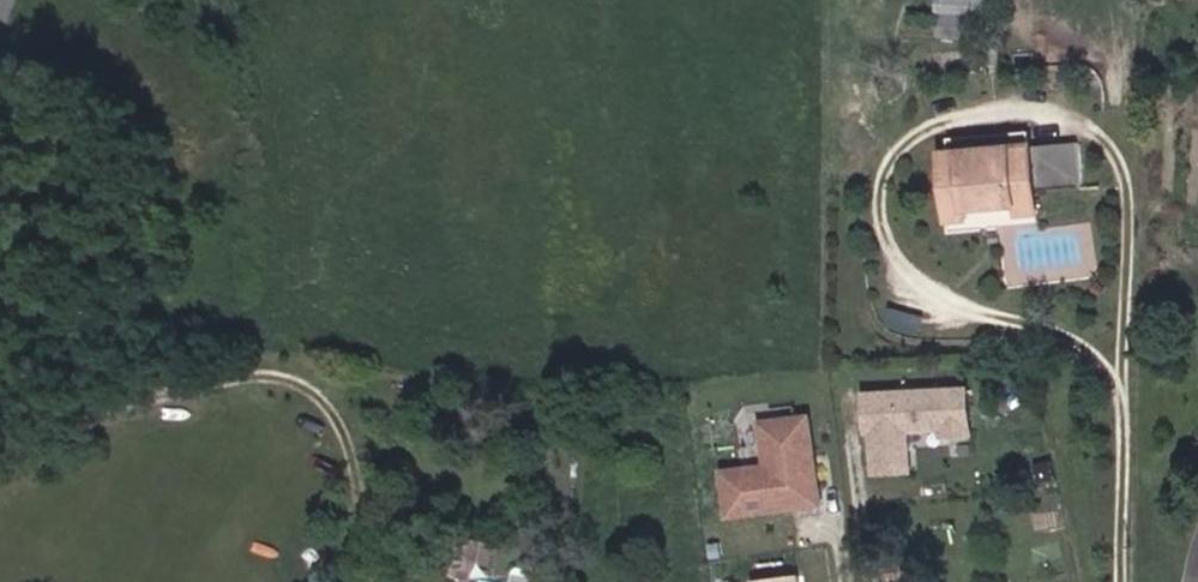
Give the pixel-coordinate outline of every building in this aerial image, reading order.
[(978,0),(939,0),(939,35),(978,36),(978,0)] [(1036,143),(1038,186),(1085,183),(1083,140),(1036,143)] [(1039,215),(1032,145),(943,153),(950,224),(973,222),(972,211),(1017,207),(1018,217),(1039,215)] [(967,390),(864,395),(866,442),(868,477),(911,475),(909,439),(969,436),(967,390)] [(728,518),(819,508),(814,462),(809,417),(758,423),(763,468),(723,472),(728,518)]
